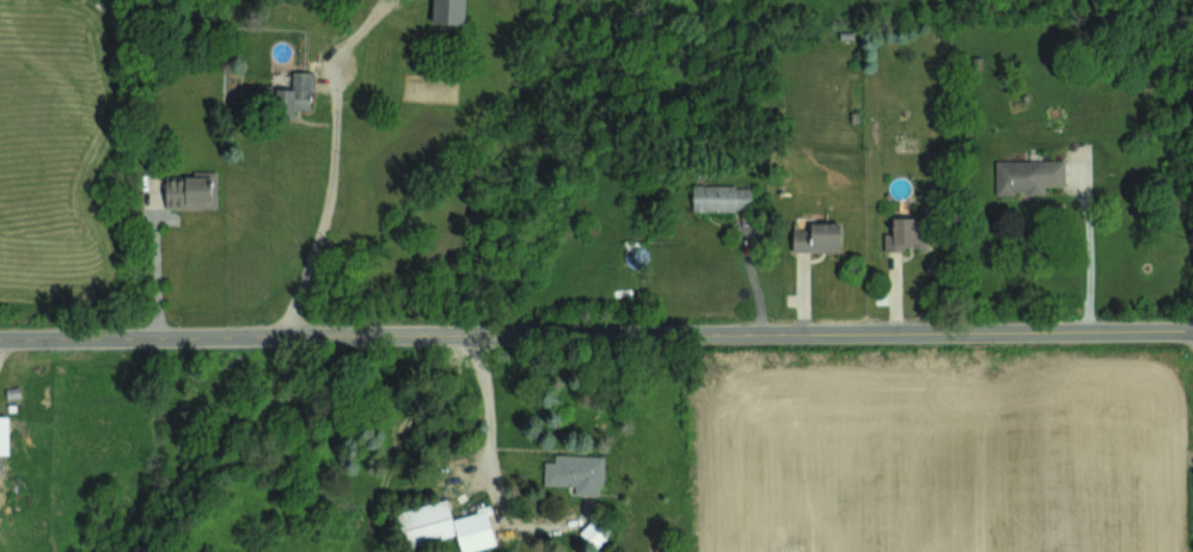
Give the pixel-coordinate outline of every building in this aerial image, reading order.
[(433,23),(465,24),(466,0),(433,0),(433,23)] [(292,88),(277,88),(277,114),(293,114),(294,109),(311,109),(312,71),(292,71),(292,88)] [(1064,185),(1064,159),(995,160),(995,193),(1044,192),(1044,185),(1064,185)] [(165,208),(217,207),(216,173),(165,174),(165,208)] [(693,185),(692,210),(751,211),(751,186),(693,185)] [(884,249),(925,248),(924,217),(892,217),(892,232),(884,232),(884,249)] [(840,251),(840,222),(810,222),(810,228),(792,228),(792,251),(840,251)] [(544,484),(574,485),(574,494),(602,494),(603,455),(554,454),(554,461),(544,461),(544,484)] [(496,544),(487,508),(451,517),(447,499),(398,510),(406,546),(457,534),(461,551),(463,551),(496,544)] [(578,532),(594,548),(608,534),(592,518),(578,532)]
